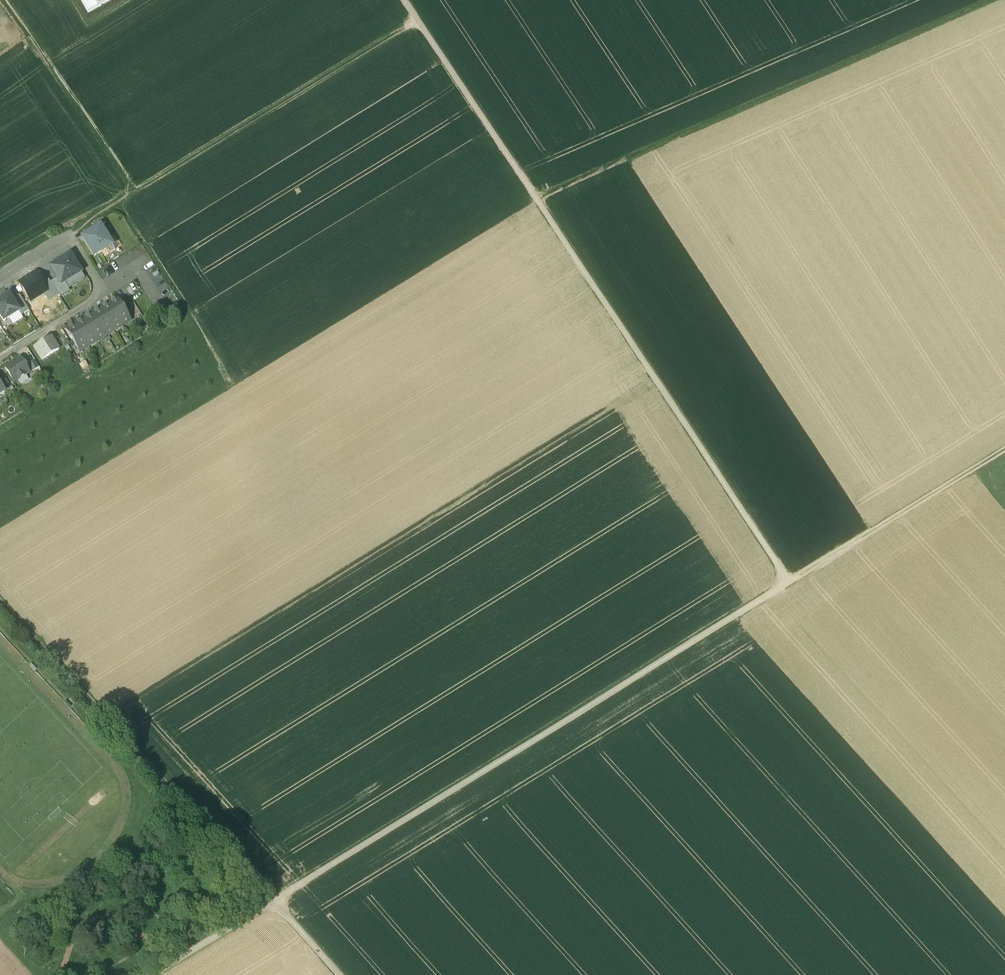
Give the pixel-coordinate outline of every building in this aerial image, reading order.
[(88,12),(109,0),(81,0),(88,12)] [(95,230),(100,227),(105,224),(102,219),(92,225),(95,230)] [(95,230),(82,238),(94,257),(112,246),(100,227),(95,230)] [(132,250),(122,256),(127,264),(137,258),(132,250)] [(70,255),(50,268),(64,292),(75,285),(72,279),(81,274),(70,255)] [(45,293),(34,275),(19,284),(30,302),(45,293)] [(3,322),(20,312),(12,300),(9,295),(4,298),(4,297),(0,299),(0,316),(3,322)] [(20,312),(22,315),(29,311),(19,296),(12,300),(20,312)] [(117,298),(109,303),(121,324),(129,319),(117,298)] [(109,303),(100,308),(113,329),(121,324),(109,303)] [(100,308),(91,314),(104,334),(113,329),(100,308)] [(91,314),(83,319),(95,340),(104,334),(91,314)] [(83,319),(75,324),(88,344),(95,340),(83,319)] [(75,324),(65,330),(70,338),(69,338),(70,339),(71,339),(77,351),(88,344),(75,324)] [(51,338),(34,349),(42,361),(58,351),(51,338)] [(20,358),(4,368),(14,383),(29,373),(20,358)]
